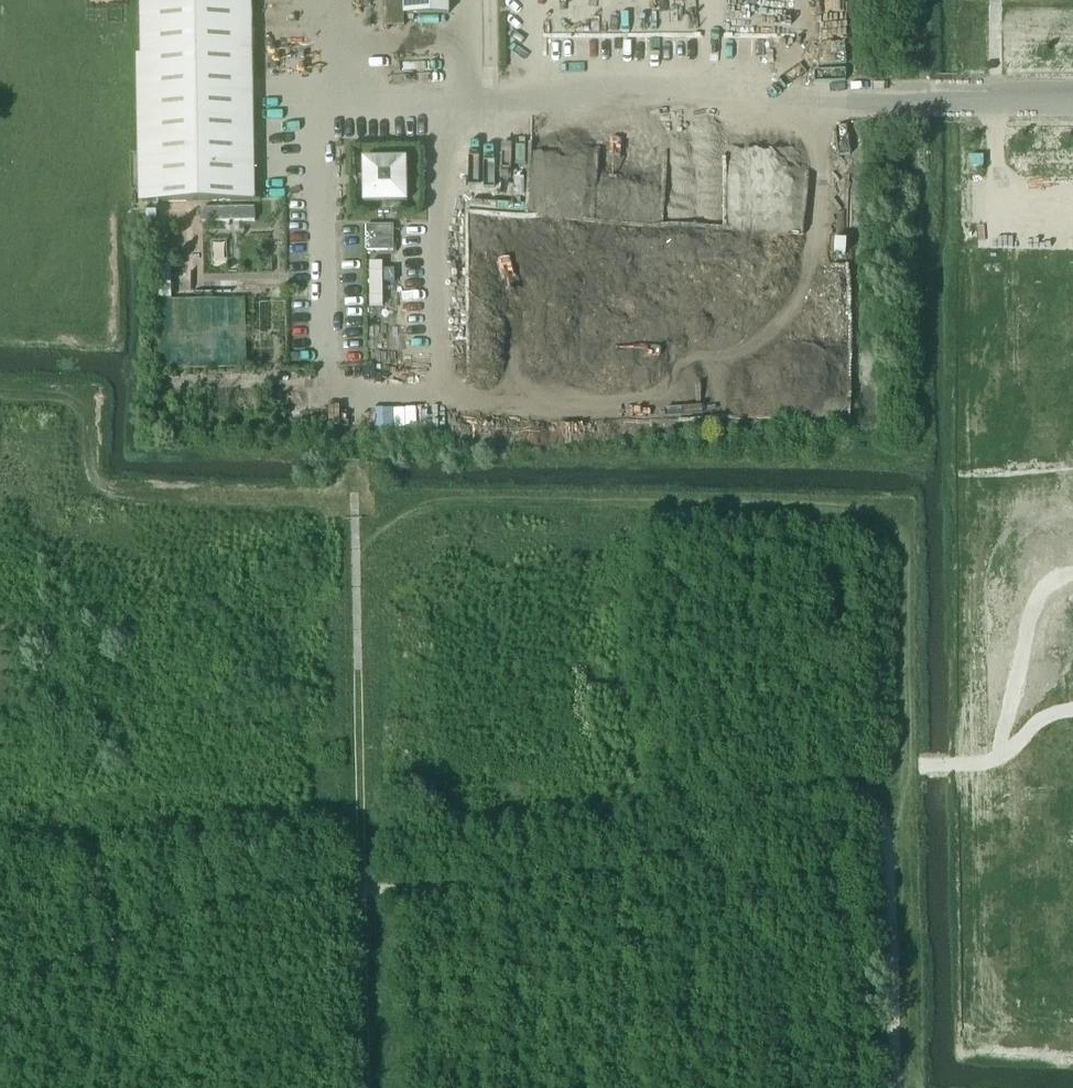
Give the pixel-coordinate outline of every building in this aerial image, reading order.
[(143,147),(144,205),(254,203),(251,0),(141,0),(143,147)] [(404,16),(450,15),(449,0),(404,0),(404,16)] [(363,177),(358,177),(359,188),(364,188),(364,204),(407,203),(406,160),(363,161),(363,177)] [(393,252),(393,227),(366,227),(366,252),(393,252)]
